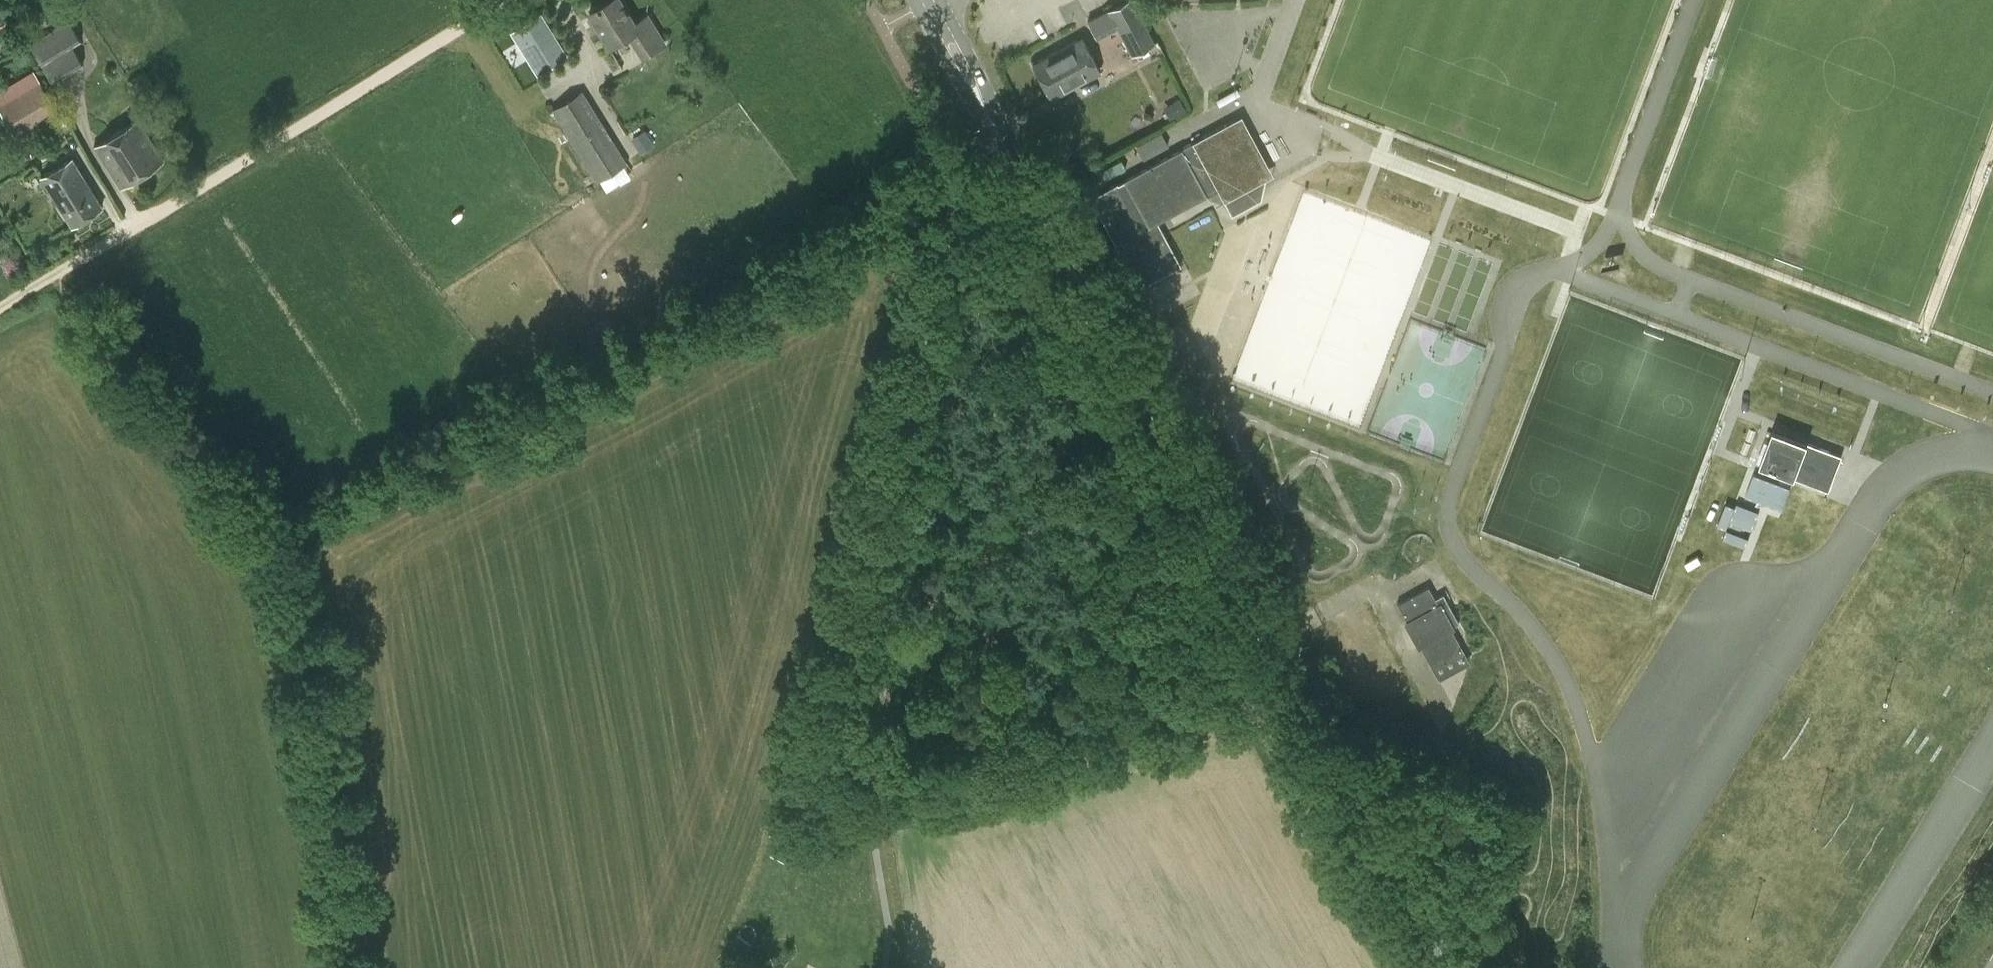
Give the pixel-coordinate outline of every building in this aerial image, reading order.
[(589,12),(609,45),(628,33),(642,56),(664,42),(648,15),(634,24),(619,0),(608,0),(589,12)] [(1109,9),(1132,54),(1154,43),(1131,0),(1127,0),(1109,9)] [(566,54),(541,14),(513,32),(537,72),(566,54)] [(73,46),(73,47),(83,41),(69,20),(31,44),(43,65),(73,46)] [(1052,99),(1100,72),(1080,36),(1032,63),(1052,99)] [(85,66),(73,47),(73,46),(43,65),(42,65),(54,84),(85,66)] [(58,112),(41,80),(0,102),(0,110),(15,139),(38,126),(37,123),(58,112)] [(599,184),(628,165),(584,95),(555,113),(599,184)] [(121,186),(161,160),(136,120),(95,146),(121,186)] [(1261,200),(1266,179),(1234,120),(1192,142),(1193,143),(1124,180),(1149,227),(1158,222),(1218,190),(1224,201),(1225,201),(1232,215),(1261,200)] [(1168,145),(1161,132),(1136,145),(1143,159),(1168,145)] [(70,228),(101,209),(66,151),(35,170),(70,228)] [(1149,227),(1124,180),(1090,198),(1140,288),(1182,265),(1158,222),(1149,227)] [(1822,472),(1833,476),(1841,454),(1774,429),(1761,462),(1818,483),(1822,472)] [(1786,508),(1794,485),(1756,471),(1747,494),(1786,508)] [(1428,587),(1398,603),(1407,620),(1405,622),(1419,647),(1421,645),(1439,678),(1470,661),(1452,628),(1454,627),(1453,626),(1459,622),(1443,594),(1435,598),(1428,587)]
